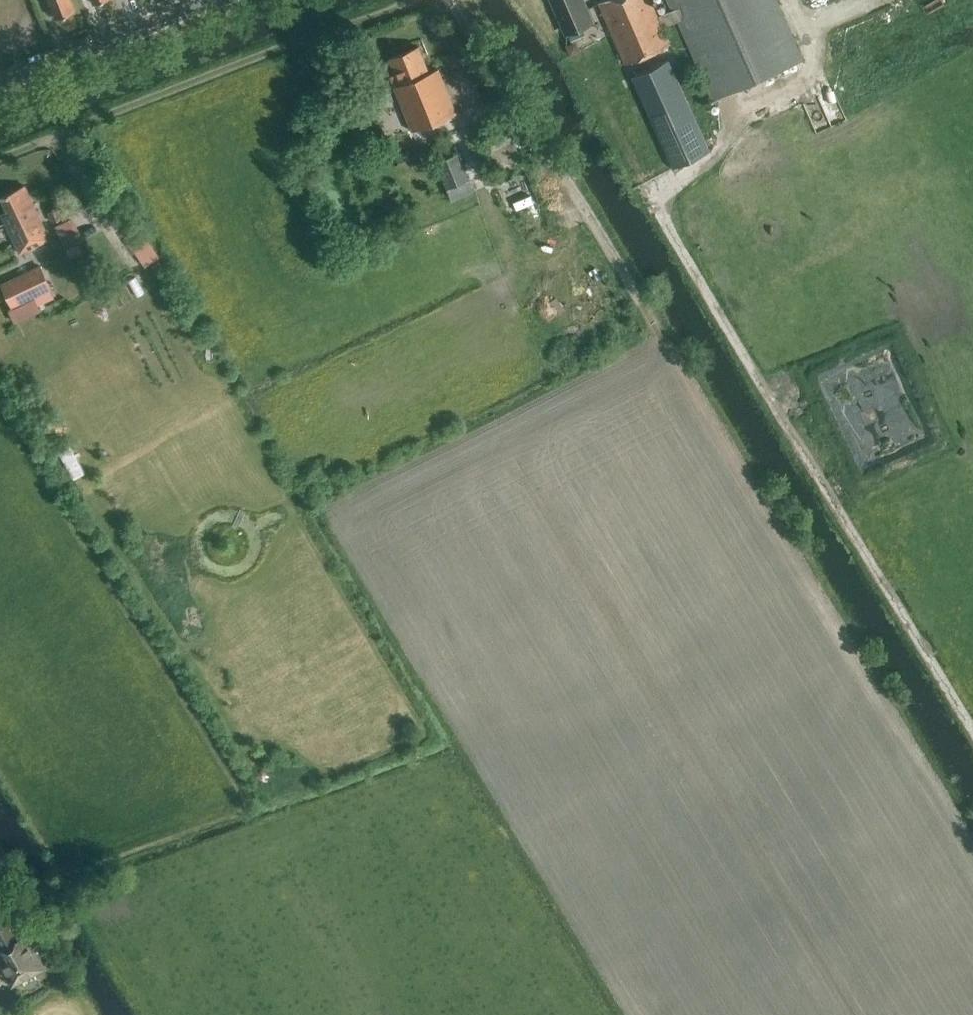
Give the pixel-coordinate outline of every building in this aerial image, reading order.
[(57,19),(75,11),(71,0),(49,0),(57,19)] [(566,34),(592,23),(582,0),(552,0),(566,34)] [(625,63),(670,44),(663,28),(677,22),(711,100),(802,60),(776,0),(668,0),(672,10),(658,17),(650,0),(607,0),(599,3),(625,63)] [(411,131),(456,114),(438,68),(429,72),(419,47),(390,59),(399,84),(394,86),(411,131)] [(711,151),(670,59),(631,76),(674,168),(711,151)] [(498,169),(523,158),(515,140),(513,140),(506,123),(485,133),(491,148),(490,149),(498,169)] [(436,162),(447,189),(452,200),(476,192),(471,180),(459,153),(436,162)] [(20,252),(51,238),(26,184),(2,195),(8,209),(2,212),(20,252)] [(54,221),(65,216),(60,205),(48,210),(54,221)] [(79,214),(59,221),(72,256),(92,249),(79,214)] [(133,217),(121,225),(128,235),(125,237),(131,246),(146,236),(133,217)] [(159,261),(152,266),(156,272),(163,267),(159,261)] [(0,284),(12,309),(53,290),(41,265),(0,284)] [(11,987),(45,968),(26,934),(18,939),(7,920),(0,924),(0,967),(11,987)]
